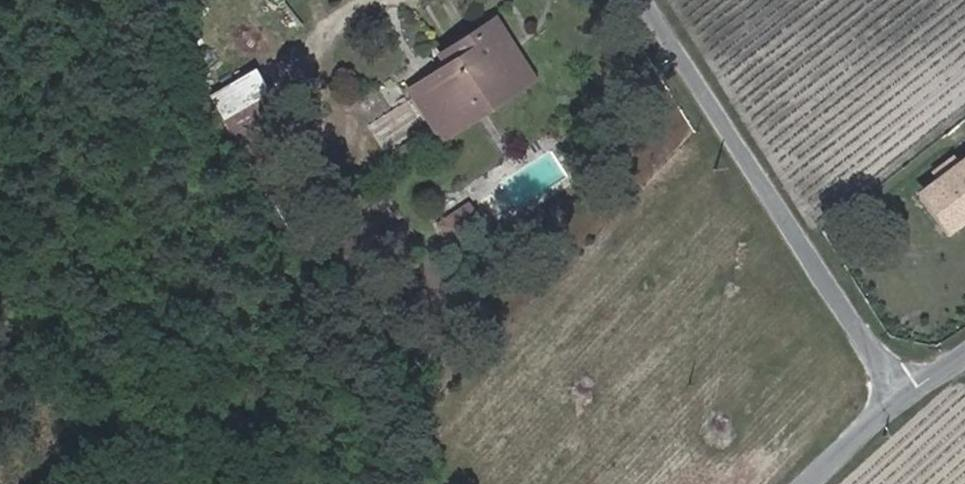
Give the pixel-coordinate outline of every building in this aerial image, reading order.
[(526,82),(490,25),(483,30),(508,70),(463,98),(470,109),(434,131),(438,137),(526,82)] [(434,131),(470,109),(463,98),(508,70),(483,30),(438,58),(445,68),(409,91),(434,131)] [(313,197),(280,144),(278,146),(253,102),(224,118),(294,235),(310,225),(298,206),(313,197)] [(957,169),(950,159),(931,172),(939,183),(920,196),(943,226),(964,210),(964,163),(957,169)] [(481,228),(466,206),(436,225),(451,248),(481,228)]
